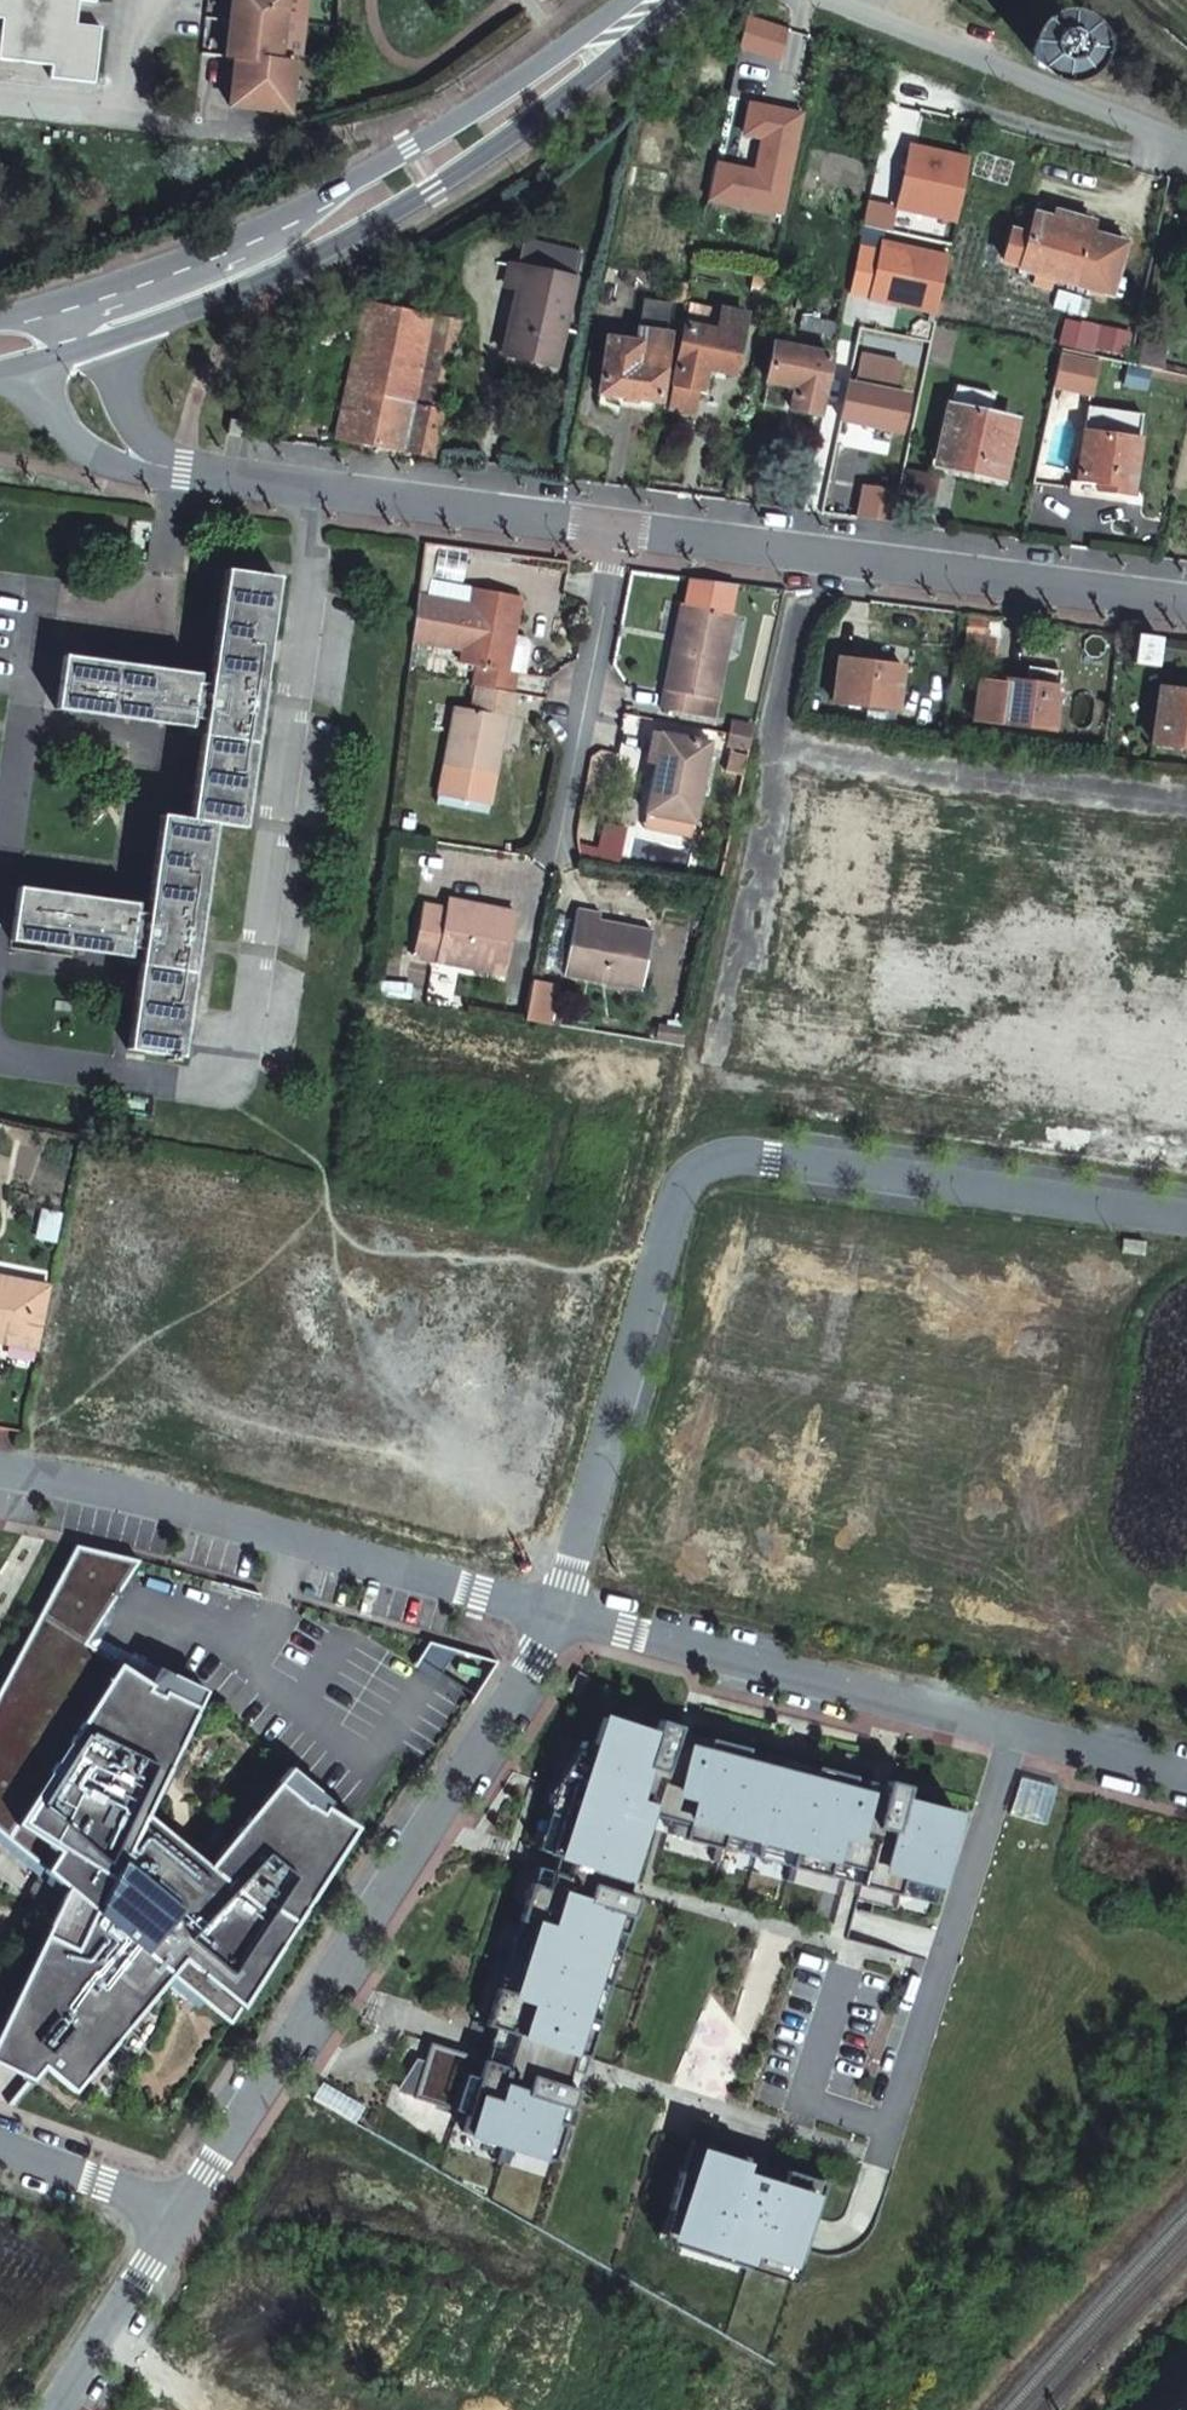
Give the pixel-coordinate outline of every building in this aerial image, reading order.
[(3,20),(0,37),(0,59),(50,65),(49,79),(90,83),(97,28),(73,26),(75,1),(91,3),(91,0),(0,0),(0,19),(3,20)] [(225,58),(233,58),(227,106),(286,113),(292,65),(276,64),(281,21),(283,0),(232,0),(225,58)] [(281,21),(300,24),(303,0),(283,0),(281,21)] [(1037,61),(1042,65),(1048,67),(1055,66),(1060,62),(1063,56),(1063,49),(1061,44),(1056,39),(1049,38),(1043,39),(1038,43),(1035,48),(1034,55),(1037,61)] [(704,225),(778,242),(798,148),(742,137),(735,165),(756,170),(750,205),(710,195),(704,225)] [(969,161),(910,148),(896,210),(956,223),(969,161)] [(1033,221),(1027,239),(1020,267),(1019,269),(1075,287),(1109,296),(1123,247),(1122,247),(1124,239),(1092,230),(1093,226),(1055,214),(1051,226),(1033,221)] [(1020,267),(1027,239),(1011,234),(1003,262),(1020,267)] [(578,252),(525,240),(518,266),(510,264),(506,286),(517,287),(504,354),(555,366),(574,279),(572,279),(578,252)] [(948,259),(882,244),(870,300),(936,315),(948,259)] [(641,299),(637,332),(666,335),(671,302),(641,299)] [(459,322),(367,303),(338,437),(431,456),(459,322)] [(690,303),(685,326),(717,333),(723,310),(690,303)] [(685,326),(673,384),(701,389),(706,368),(734,374),(746,314),(723,310),(717,333),(685,326)] [(833,335),(835,323),(803,317),(801,329),(833,335)] [(1065,321),(1060,345),(1072,348),(1077,323),(1065,321)] [(1125,356),(1130,333),(1101,327),(1097,349),(1125,356)] [(666,335),(637,332),(635,343),(607,340),(599,393),(621,396),(619,407),(637,409),(638,398),(657,401),(659,401),(668,336),(666,335)] [(829,356),(774,343),(765,380),(795,387),(790,409),(818,414),(829,356)] [(840,419),(899,431),(906,395),(893,392),(899,363),(858,355),(853,385),(846,384),(840,419)] [(1090,393),(1096,363),(1061,355),(1055,385),(1090,393)] [(1186,376),(1186,366),(1165,362),(1163,371),(1186,376)] [(701,389),(673,384),(668,405),(696,410),(701,389)] [(957,387),(953,407),(989,415),(993,395),(957,387)] [(638,398),(637,409),(654,411),(657,401),(638,398)] [(1143,410),(1089,401),(1076,487),(1131,493),(1143,410)] [(953,407),(952,407),(940,464),(999,477),(1011,419),(989,415),(953,407)] [(936,477),(907,470),(899,505),(929,512),(936,477)] [(897,490),(864,485),(857,518),(891,522),(897,490)] [(418,597),(449,603),(451,596),(432,592),(436,558),(423,556),(418,597)] [(274,578),(224,572),(208,682),(195,680),(195,675),(63,656),(55,709),(189,728),(189,722),(202,724),(188,820),(158,818),(145,913),(133,911),(134,905),(17,888),(9,941),(126,957),(127,953),(138,954),(126,1050),(165,1055),(164,1061),(173,1061),(173,1056),(178,1057),(210,824),(239,828),(274,578)] [(477,665),(474,685),(478,686),(517,693),(521,673),(512,671),(517,643),(524,597),(477,590),(474,608),(466,649),(463,662),(477,665)] [(412,638),(466,649),(474,608),(449,603),(418,597),(412,638)] [(735,615),(682,605),(663,708),(715,718),(735,615)] [(1159,639),(1138,636),(1133,663),(1155,667),(1159,639)] [(512,671),(521,673),(526,645),(517,643),(512,671)] [(902,668),(839,659),(834,703),(897,710),(902,668)] [(999,724),(1005,683),(981,680),(975,720),(999,724)] [(1059,687),(1005,680),(1005,683),(999,724),(1054,731),(1059,687)] [(517,715),(521,694),(517,693),(478,686),(473,708),(458,705),(449,764),(500,772),(510,714),(517,715)] [(1161,688),(1153,743),(1186,747),(1186,692),(1161,688)] [(731,722),(729,734),(751,738),(755,727),(731,722)] [(658,764),(649,814),(695,822),(709,743),(654,732),(647,761),(658,764)] [(726,745),(749,750),(751,738),(729,734),(726,745)] [(498,779),(500,772),(449,764),(448,771),(498,779)] [(695,822),(649,814),(646,828),(693,837),(695,822)] [(476,915),(477,907),(447,902),(446,910),(476,915)] [(516,915),(477,907),(476,915),(446,910),(423,907),(413,961),(505,975),(516,915)] [(576,910),(566,965),(610,972),(608,984),(642,989),(651,931),(629,926),(628,930),(597,926),(599,914),(576,910)] [(610,972),(566,965),(564,976),(608,984),(610,972)] [(533,982),(526,1021),(548,1025),(555,986),(533,982)] [(33,1347),(46,1287),(0,1279),(0,1340),(33,1347)] [(0,1688),(0,1833),(64,1887),(0,2018),(0,2067),(28,2080),(39,2066),(70,2092),(168,1974),(228,2024),(356,1827),(326,1807),(329,1802),(288,1767),(206,1865),(144,1813),(204,1689),(156,1666),(146,1681),(83,1642),(137,1560),(75,1545),(0,1688)] [(456,1648),(429,1641),(415,1664),(436,1678),(440,1673),(456,1648)] [(498,1660),(456,1648),(440,1673),(475,1696),(498,1660)] [(589,1678),(578,1670),(566,1689),(577,1696),(589,1678)] [(484,2060),(429,2042),(423,2061),(412,2097),(412,2098),(466,2115),(460,2132),(553,2162),(565,2124),(564,2123),(553,2120),(558,2106),(569,2109),(570,2110),(576,2089),(575,2089),(565,2085),(575,2054),(585,2057),(586,2058),(598,2020),(597,2019),(587,2016),(614,1932),(624,1935),(625,1935),(637,1897),(626,1893),(646,1828),(651,1814),(687,1825),(683,1838),(721,1849),(721,1848),(725,1834),(793,1852),(790,1866),(790,1867),(828,1877),(828,1876),(832,1862),(864,1870),(860,1884),(860,1885),(898,1895),(898,1894),(902,1880),(936,1889),(937,1890),(957,1813),(904,1800),(908,1786),(887,1780),(886,1785),(884,1794),(852,1786),(854,1777),(855,1776),(817,1766),(816,1767),(814,1776),(746,1758),(748,1749),(748,1748),(710,1738),(710,1739),(707,1748),(676,1740),(678,1731),(679,1726),(659,1720),(656,1730),(602,1716),(593,1744),(580,1784),(572,1781),(549,1853),(556,1856),(570,1860),(565,1874),(551,1870),(550,1869),(550,1870),(545,1886),(531,1882),(530,1882),(518,1920),(519,1920),(532,1925),(511,1992),(498,1988),(497,1987),(484,2025),(494,2028),(513,2034),(503,2066),(484,2060)] [(710,1739),(678,1731),(676,1740),(707,1748),(710,1739)] [(535,1848),(549,1853),(572,1781),(580,1784),(593,1744),(581,1740),(559,1776),(535,1848)] [(816,1767),(748,1749),(746,1758),(814,1776),(816,1767)] [(886,1785),(854,1777),(852,1786),(884,1794),(886,1785)] [(687,1825),(651,1814),(646,1828),(683,1838),(687,1825)] [(793,1852),(725,1834),(721,1848),(790,1866),(793,1852)] [(570,1860),(556,1856),(551,1870),(565,1874),(570,1860)] [(864,1870),(832,1862),(828,1876),(860,1884),(864,1870)] [(536,1866),(531,1882),(545,1886),(550,1870),(536,1866)] [(936,1889),(902,1880),(898,1894),(932,1903),(936,1889)] [(519,1920),(498,1988),(511,1992),(532,1925),(519,1920)] [(624,1935),(614,1932),(587,2016),(597,2019),(624,1935)] [(494,2028),(484,2060),(503,2066),(513,2034),(494,2028)] [(585,2057),(575,2054),(565,2085),(575,2089),(585,2057)] [(394,2091),(412,2097),(423,2061),(415,2058),(394,2091)] [(569,2109),(558,2106),(553,2120),(564,2123),(569,2109)] [(691,2141),(681,2172),(698,2176),(707,2146),(691,2141)] [(681,2172),(680,2171),(668,2210),(669,2210),(685,2215),(676,2246),(675,2247),(748,2269),(748,2268),(754,2248),(798,2262),(799,2263),(825,2182),(787,2170),(787,2171),(786,2175),(745,2162),(746,2158),(747,2157),(707,2145),(707,2146),(698,2176),(681,2172)] [(787,2171),(746,2158),(745,2162),(786,2175),(787,2171)] [(685,2215),(669,2210),(659,2241),(676,2246),(685,2215)] [(798,2262),(754,2248),(748,2268),(792,2282),(798,2262)] [(1186,2386),(1167,2409),(1186,2409),(1186,2386)]
